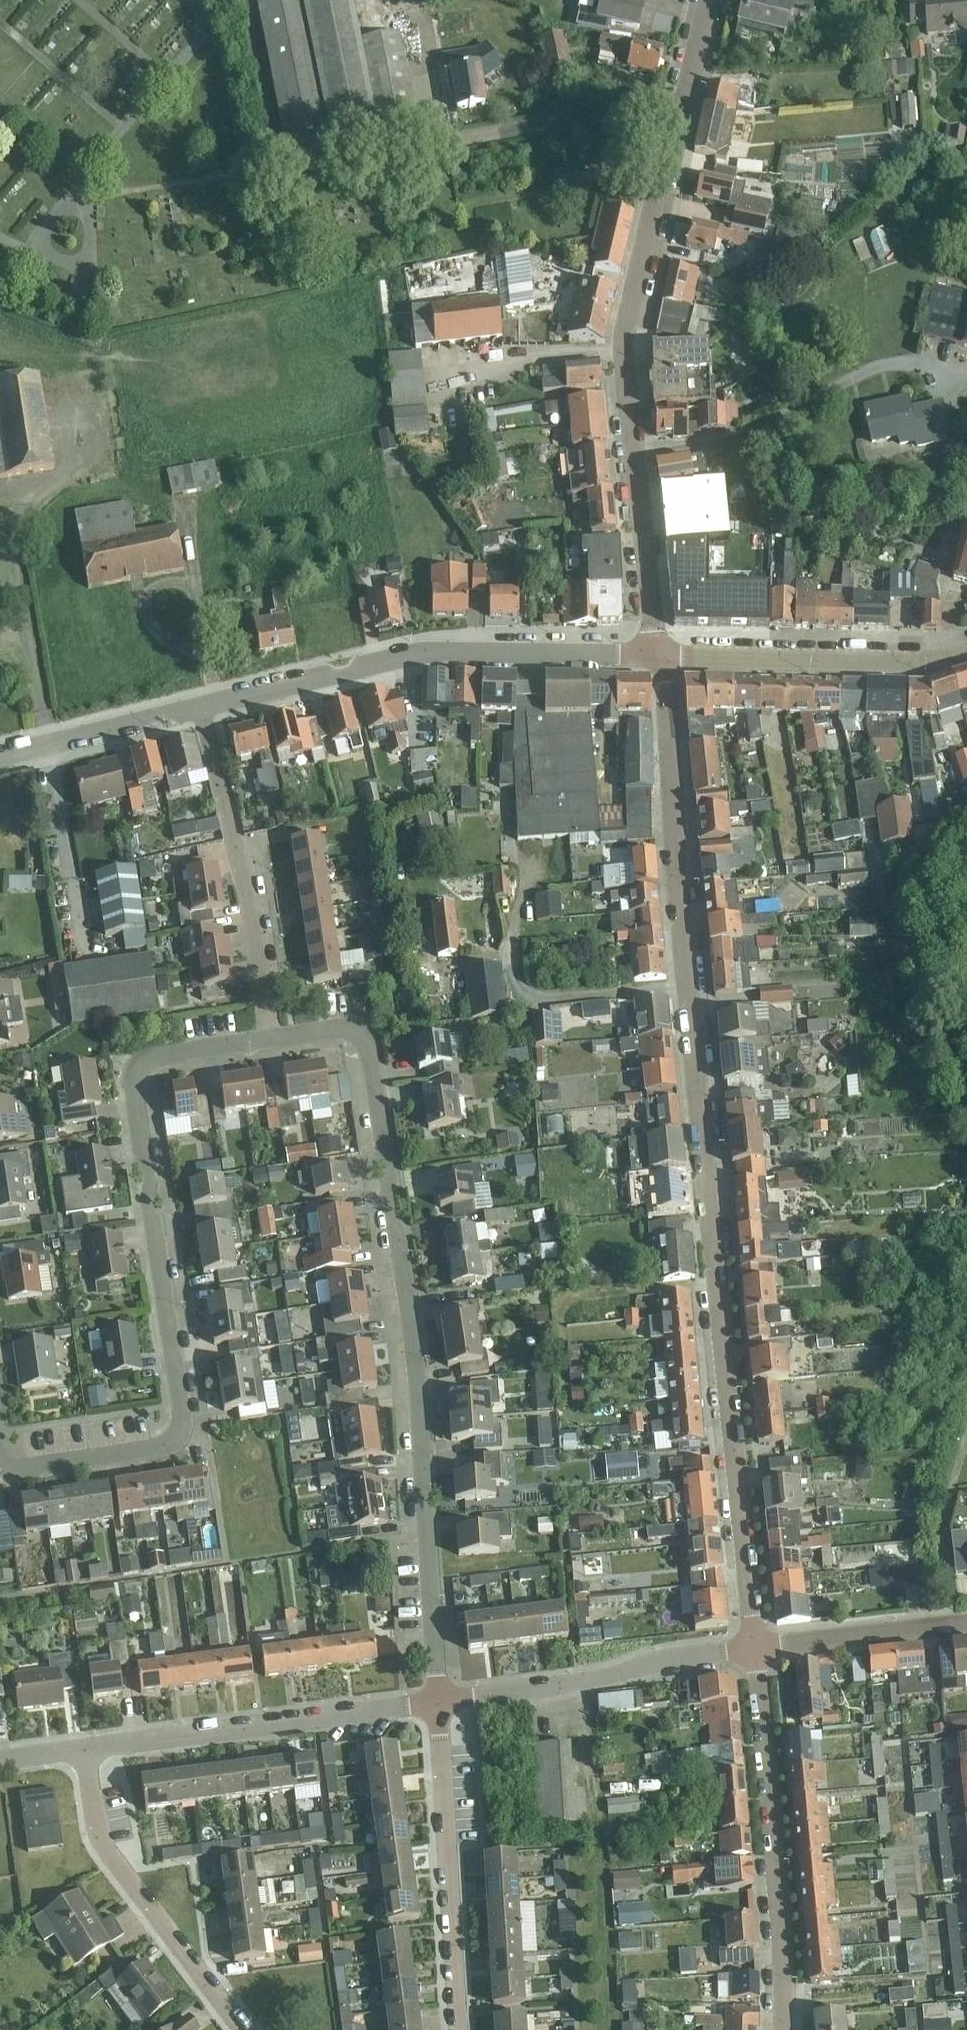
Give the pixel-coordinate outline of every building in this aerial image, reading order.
[(408,76),(399,34),(359,42),(351,0),(283,0),(258,5),(284,129),(375,112),(379,136),(418,128),(408,76)] [(577,25),(585,27),(602,31),(608,32),(610,23),(638,30),(643,8),(615,1),(616,0),(580,0),(578,8),(581,8),(577,25)] [(738,23),(786,34),(792,5),(791,4),(773,0),(743,0),(738,23)] [(791,4),(792,5),(811,10),(814,0),(792,0),(791,4)] [(925,35),(966,31),(966,0),(911,0),(906,1),(908,25),(923,23),(925,35)] [(630,43),(632,35),(602,31),(601,36),(599,46),(618,51),(615,66),(630,69),(629,72),(639,74),(640,72),(656,75),(662,50),(630,43)] [(541,38),(548,69),(567,65),(561,34),(541,38)] [(481,77),(501,65),(486,44),(476,50),(443,55),(448,84),(453,83),(457,108),(485,104),(481,77)] [(914,62),(868,65),(868,76),(887,76),(887,79),(914,77),(914,62)] [(709,83),(704,107),(737,114),(754,115),(754,111),(754,107),(745,105),(748,93),(739,91),(739,90),(709,83)] [(913,96),(900,98),(902,129),(916,128),(913,96)] [(737,114),(704,107),(694,153),(726,160),(737,114)] [(955,144),(953,129),(939,131),(941,146),(955,144)] [(11,147),(0,133),(0,156),(11,147)] [(716,165),(713,179),(734,184),(735,172),(761,175),(762,163),(737,160),(736,170),(716,165)] [(734,184),(713,179),(700,176),(695,198),(728,205),(727,209),(736,211),(732,228),(764,234),(770,204),(742,198),(744,186),(734,184)] [(583,264),(595,267),(620,273),(634,214),(603,206),(592,251),(586,250),(583,264)] [(744,250),(747,237),(690,224),(685,247),(713,253),(716,241),(728,243),(727,246),(744,250)] [(880,231),(847,243),(861,279),(893,267),(880,231)] [(780,246),(759,243),(753,274),(774,277),(780,246)] [(496,261),(501,301),(502,309),(533,305),(527,257),(496,261)] [(692,308),(694,308),(702,310),(703,309),(696,307),(697,301),(692,300),(697,271),(670,265),(663,301),(682,305),(689,307),(692,308)] [(482,277),(485,301),(485,302),(411,311),(416,348),(501,338),(493,275),(482,277)] [(577,294),(568,327),(558,324),(556,334),(566,337),(567,334),(603,343),(616,290),(599,287),(600,283),(586,279),(581,295),(577,294)] [(934,289),(923,337),(966,348),(966,297),(934,289)] [(686,323),(689,307),(682,305),(663,301),(656,333),(678,337),(681,322),(686,323)] [(702,310),(694,308),(692,308),(686,337),(695,337),(702,310)] [(712,373),(708,373),(706,345),(653,347),(654,375),(652,375),(654,406),(709,404),(708,378),(712,378),(712,373)] [(420,352),(389,355),(397,438),(428,435),(425,409),(420,352)] [(543,382),(543,391),(601,387),(599,363),(564,365),(565,380),(543,382)] [(54,468),(38,375),(0,382),(0,477),(54,468)] [(572,413),(573,425),(605,421),(603,398),(547,404),(548,415),(572,413)] [(939,405),(924,408),(908,411),(905,400),(863,409),(870,444),(896,438),(898,446),(914,442),(915,448),(947,441),(939,405)] [(654,414),(651,414),(652,420),(652,425),(655,425),(655,435),(672,434),(672,438),(693,437),(693,433),(700,433),(700,431),(725,430),(725,429),(724,407),(698,408),(699,424),(687,424),(686,409),(654,413),(654,414)] [(477,413),(482,433),(492,432),(490,421),(489,421),(487,411),(477,413)] [(605,421),(573,425),(575,447),(608,445),(605,421)] [(502,433),(483,436),(487,458),(488,457),(505,455),(502,433)] [(742,448),(727,451),(729,466),(744,464),(742,448)] [(569,489),(570,497),(612,494),(608,451),(569,454),(572,489),(569,489)] [(505,455),(488,457),(492,481),(508,478),(505,455)] [(657,472),(655,476),(655,482),(659,484),(660,487),(661,487),(708,481),(704,455),(656,462),(657,472)] [(169,471),(173,496),(220,488),(216,463),(169,471)] [(723,482),(659,488),(665,546),(686,544),(708,542),(729,540),(726,513),(723,482)] [(612,494),(570,497),(571,505),(590,504),(593,534),(616,532),(612,494)] [(76,513),(89,587),(185,570),(177,526),(136,533),(131,503),(76,513)] [(966,584),(966,531),(964,530),(951,580),(966,584)] [(587,542),(589,588),(620,587),(619,541),(587,542)] [(686,544),(665,546),(671,603),(673,627),(697,627),(707,627),(730,627),(746,627),(769,628),(769,609),(769,594),(769,587),(708,586),(708,542),(686,544)] [(782,594),(769,594),(769,609),(769,628),(792,628),(793,583),(794,556),(784,556),(782,594)] [(851,558),(841,558),(841,588),(841,590),(850,592),(851,576),(851,558)] [(906,576),(936,585),(940,570),(918,563),(918,564),(911,562),(906,576)] [(471,592),(485,592),(486,566),(472,566),(471,592)] [(467,569),(433,570),(434,591),(433,591),(433,614),(455,613),(455,615),(464,615),(464,613),(468,613),(468,590),(467,590),(467,569)] [(913,600),(919,608),(939,608),(936,585),(906,576),(897,573),(889,571),(889,575),(883,574),(883,600),(850,599),(850,630),(888,631),(888,600),(913,600)] [(489,592),(490,615),(518,615),(518,576),(504,576),(505,592),(489,592)] [(398,609),(403,609),(398,578),(385,580),(387,596),(359,600),(363,624),(375,622),(376,629),(379,629),(380,633),(392,631),(391,626),(401,625),(398,609)] [(620,587),(589,588),(577,588),(576,582),(563,582),(564,626),(618,625),(621,620),(620,587)] [(812,596),(815,596),(815,583),(793,583),(792,628),(812,629),(812,596)] [(815,596),(812,596),(812,629),(850,630),(850,599),(850,592),(841,590),(841,588),(830,588),(830,596),(815,596)] [(270,617),(253,621),(260,653),(274,651),(293,647),(292,638),(289,624),(283,591),(271,593),(275,613),(270,614),(270,617)] [(940,609),(919,608),(919,631),(922,631),(927,631),(937,632),(939,632),(940,623),(940,617),(940,612),(940,609)] [(950,677),(961,712),(962,714),(966,726),(966,671),(950,677)] [(480,743),(481,726),(481,710),(482,676),(435,675),(422,675),(422,708),(448,710),(448,718),(466,718),(466,726),(471,727),(471,743),(480,743)] [(515,712),(517,676),(482,676),(481,710),(515,712)] [(600,833),(590,722),(589,711),(589,678),(517,676),(515,712),(514,735),(513,766),(519,840),(600,833)] [(927,684),(926,684),(936,715),(937,720),(961,712),(950,677),(927,684)] [(604,732),(616,731),(616,726),(617,726),(617,678),(589,678),(589,711),(590,722),(604,722),(604,732)] [(626,790),(626,817),(647,817),(647,790),(652,790),(649,684),(644,679),(617,678),(617,726),(616,726),(616,731),(616,738),(620,738),(620,747),(625,748),(626,790)] [(689,743),(690,760),(716,758),(713,728),(712,723),(710,710),(705,710),(705,680),(682,680),(687,729),(689,743)] [(732,681),(705,680),(705,710),(710,710),(712,723),(713,728),(734,726),(733,711),(731,711),(732,681)] [(754,681),(732,681),(731,711),(733,711),(742,711),(743,718),(746,718),(750,741),(762,739),(761,734),(757,719),(757,718),(757,712),(756,712),(756,705),(754,705),(754,681)] [(759,705),(756,705),(756,712),(757,712),(759,712),(760,712),(760,718),(757,718),(757,719),(761,734),(771,734),(769,712),(783,712),(784,682),(759,681),(759,705)] [(812,682),(784,682),(783,712),(799,713),(805,743),(816,741),(812,719),(809,713),(811,713),(812,682)] [(838,683),(812,682),(811,713),(809,713),(812,719),(816,741),(817,752),(826,750),(822,727),(827,726),(824,713),(837,713),(838,683)] [(864,684),(838,683),(837,713),(837,721),(838,723),(840,723),(844,732),(868,733),(865,724),(863,723),(864,684)] [(903,684),(864,684),(863,723),(865,724),(877,764),(895,764),(896,732),(906,732),(913,784),(917,783),(918,789),(934,781),(930,754),(925,755),(921,725),(905,727),(906,718),(902,717),(903,684)] [(941,734),(936,715),(925,684),(907,685),(907,713),(921,713),(922,716),(929,716),(932,735),(941,734)] [(374,742),(389,739),(393,753),(405,750),(401,736),(408,734),(405,722),(406,722),(399,692),(387,695),(386,692),(362,698),(374,742)] [(328,709),(325,710),(327,716),(332,737),(337,757),(362,751),(356,726),(354,726),(348,704),(340,706),(339,704),(327,707),(328,709)] [(324,761),(319,740),(314,719),(295,724),(292,714),(269,720),(279,764),(294,760),(293,755),(310,750),(314,764),(324,761)] [(258,775),(262,794),(279,790),(265,732),(256,734),(254,724),(230,730),(237,760),(261,755),(264,766),(262,766),(264,773),(258,775)] [(502,766),(513,766),(514,735),(503,735),(502,766)] [(164,747),(170,769),(164,771),(170,795),(191,790),(188,777),(202,773),(194,740),(164,747)] [(151,786),(162,783),(154,750),(131,756),(138,786),(126,789),(132,814),(144,811),(145,813),(156,810),(151,786)] [(438,771),(436,750),(410,753),(412,773),(438,771)] [(950,759),(959,786),(966,783),(966,753),(950,759)] [(690,760),(692,771),(717,769),(716,758),(690,760)] [(73,774),(82,808),(122,798),(114,765),(73,774)] [(692,771),(693,782),(719,779),(717,769),(692,771)] [(434,789),(431,773),(411,777),(415,793),(434,789)] [(693,782),(694,793),(720,790),(719,779),(693,782)] [(883,779),(854,785),(859,822),(879,819),(882,843),(912,838),(910,824),(907,798),(890,800),(883,779)] [(364,788),(363,788),(367,806),(380,803),(376,786),(375,786),(373,780),(363,783),(364,788)] [(940,821),(934,781),(918,789),(923,823),(940,821)] [(463,785),(463,803),(472,803),(472,785),(463,785)] [(694,793),(696,809),(729,805),(728,790),(720,790),(694,793)] [(730,837),(731,842),(752,840),(750,829),(730,831),(729,822),(738,821),(737,815),(747,814),(745,803),(729,805),(696,809),(699,841),(730,837)] [(438,808),(415,812),(422,842),(444,838),(438,808)] [(447,818),(449,838),(458,837),(456,817),(447,818)] [(626,817),(626,829),(648,829),(647,817),(626,817)] [(196,823),(171,828),(174,842),(199,836),(196,823)] [(601,830),(601,834),(602,843),(626,841),(626,829),(601,830)] [(648,829),(626,829),(626,841),(626,842),(648,841),(648,829)] [(602,843),(601,834),(587,834),(588,844),(602,843)] [(290,840),(294,864),(322,860),(319,836),(290,840)] [(701,865),(703,885),(731,882),(730,871),(756,868),(755,858),(752,840),(731,842),(700,846),(701,865)] [(357,843),(358,854),(369,853),(367,842),(357,843)] [(842,854),(836,855),(839,873),(867,870),(866,852),(842,854)] [(369,853),(358,854),(360,868),(371,867),(369,853)] [(603,871),(604,882),(605,890),(656,886),(653,853),(632,855),(633,868),(603,871)] [(813,858),(815,875),(839,873),(836,855),(813,858)] [(186,873),(189,894),(219,889),(216,868),(206,870),(204,858),(180,862),(182,874),(186,873)] [(294,864),(297,887),(326,883),(322,860),(294,864)] [(759,869),(760,878),(783,875),(782,866),(759,869)] [(134,869),(96,875),(105,937),(123,934),(125,950),(146,947),(134,869)] [(492,870),(494,897),(510,896),(509,869),(492,870)] [(839,873),(815,875),(805,876),(806,886),(837,883),(837,889),(845,888),(868,886),(867,870),(839,873)] [(703,885),(707,920),(745,917),(744,904),(738,904),(735,881),(731,882),(703,885)] [(605,890),(604,882),(591,883),(592,895),(605,894),(605,890)] [(297,887),(300,910),(329,905),(326,883),(297,887)] [(219,889),(189,894),(191,904),(177,906),(181,928),(214,923),(212,912),(223,910),(219,889)] [(358,891),(360,901),(370,899),(369,889),(358,891)] [(563,889),(537,889),(538,914),(564,913),(563,889)] [(621,914),(630,913),(638,912),(659,909),(657,890),(610,895),(611,904),(620,903),(621,914)] [(370,899),(360,901),(362,915),(372,914),(370,899)] [(778,902),(755,904),(756,916),(779,914),(778,902)] [(431,907),(438,959),(459,956),(453,904),(431,907)] [(300,910),(304,933),(333,929),(329,905),(300,910)] [(621,914),(610,915),(611,935),(618,935),(631,934),(661,931),(659,909),(638,912),(630,913),(621,914)] [(745,917),(707,920),(709,943),(741,940),(753,939),(752,934),(764,933),(764,926),(773,925),(772,915),(745,917)] [(849,921),(850,934),(878,933),(877,920),(849,921)] [(199,956),(201,968),(231,963),(227,942),(223,943),(221,927),(181,933),(184,958),(199,956)] [(304,933),(307,957),(336,952),(333,929),(304,933)] [(663,952),(661,931),(631,934),(618,935),(619,947),(624,947),(624,943),(631,942),(632,955),(663,952)] [(359,938),(361,949),(371,947),(369,937),(359,938)] [(600,938),(600,947),(614,946),(614,937),(600,938)] [(709,943),(711,968),(744,965),(747,964),(755,963),(753,939),(741,940),(709,943)] [(371,947),(361,949),(363,963),(373,962),(371,947)] [(336,952),(307,957),(311,982),(340,978),(336,952)] [(663,952),(632,955),(635,983),(666,980),(663,952)] [(63,970),(72,1026),(158,1013),(149,957),(63,970)] [(231,963),(201,968),(204,988),(200,989),(201,1001),(225,997),(223,986),(234,984),(231,963)] [(744,965),(711,968),(715,997),(736,994),(736,992),(750,991),(747,964),(744,965)] [(463,972),(470,1020),(505,1015),(498,966),(463,972)] [(8,1043),(6,1028),(25,1025),(22,1007),(3,1010),(1,1001),(14,999),(12,982),(0,984),(0,1045),(8,1043)] [(791,988),(759,990),(760,1004),(792,1002),(791,988)] [(629,1027),(630,1041),(671,1036),(667,1000),(635,1003),(637,1026),(629,1027)] [(721,1017),(718,1018),(720,1043),(750,1039),(769,1038),(768,1025),(755,1026),(753,1005),(720,1008),(721,1017)] [(533,1016),(535,1046),(563,1045),(561,1014),(533,1016)] [(810,1016),(811,1031),(831,1030),(830,1014),(810,1016)] [(849,1045),(850,1031),(835,1031),(834,1044),(849,1045)] [(641,1072),(643,1071),(674,1068),(671,1036),(630,1041),(621,1042),(622,1053),(639,1051),(641,1072)] [(415,1041),(419,1070),(427,1069),(429,1081),(458,1077),(454,1052),(448,1053),(446,1037),(415,1041)] [(725,1052),(721,1053),(724,1083),(727,1084),(729,1098),(725,1098),(726,1107),(757,1103),(756,1095),(763,1094),(762,1079),(769,1078),(766,1050),(766,1048),(771,1048),(770,1038),(769,1038),(750,1039),(724,1042),(725,1052)] [(592,1043),(592,1054),(609,1053),(609,1042),(592,1043)] [(536,1050),(537,1071),(544,1070),(544,1050),(536,1050)] [(61,1067),(65,1094),(57,1095),(62,1125),(96,1119),(94,1106),(100,1105),(94,1063),(61,1067)] [(324,1065),(303,1068),(308,1101),(309,1101),(311,1113),(330,1110),(330,1106),(341,1104),(337,1077),(326,1078),(324,1065)] [(274,1086),(277,1110),(281,1130),(296,1128),(294,1115),(300,1114),(298,1102),(308,1101),(303,1068),(283,1071),(285,1085),(274,1086)] [(648,1102),(648,1104),(677,1100),(674,1068),(643,1071),(645,1094),(624,1096),(625,1104),(648,1102)] [(850,1073),(850,1095),(863,1095),(863,1073),(850,1073)] [(266,1112),(277,1110),(274,1086),(262,1088),(260,1074),(240,1077),(245,1111),(265,1107),(266,1112)] [(225,1114),(245,1111),(240,1077),(219,1081),(221,1094),(210,1096),(214,1124),(226,1122),(225,1114)] [(544,1079),(546,1098),(563,1096),(561,1077),(544,1079)] [(457,1101),(470,1099),(467,1080),(434,1085),(436,1098),(424,1100),(428,1130),(461,1125),(457,1101)] [(171,1088),(176,1121),(189,1119),(191,1131),(211,1128),(206,1097),(195,1098),(193,1085),(171,1088)] [(784,1095),(768,1096),(768,1104),(785,1102),(784,1095)] [(27,1135),(24,1117),(14,1119),(11,1099),(0,1101),(0,1139),(27,1135)] [(677,1100),(648,1104),(645,1104),(647,1126),(658,1124),(659,1132),(679,1130),(677,1100)] [(804,1102),(804,1115),(824,1114),(823,1101),(804,1102)] [(757,1105),(726,1108),(728,1127),(756,1124),(760,1124),(774,1123),(774,1117),(773,1117),(772,1104),(757,1105)] [(831,1119),(818,1118),(817,1131),(830,1132),(831,1119)] [(756,1124),(728,1127),(731,1163),(735,1163),(737,1181),(764,1178),(763,1163),(759,1163),(756,1124)] [(43,1131),(44,1143),(56,1142),(56,1141),(78,1137),(77,1128),(54,1132),(54,1129),(43,1131)] [(650,1170),(683,1168),(680,1133),(628,1139),(631,1175),(651,1174),(650,1170)] [(495,1137),(498,1152),(520,1149),(518,1134),(495,1137)] [(339,1138),(317,1141),(319,1157),(342,1154),(339,1138)] [(56,1142),(44,1143),(47,1160),(58,1158),(56,1142)] [(79,1177),(60,1180),(66,1215),(112,1208),(109,1190),(113,1189),(107,1150),(75,1155),(79,1177)] [(19,1208),(26,1207),(22,1181),(30,1179),(26,1154),(0,1158),(0,1223),(19,1220),(17,1208),(19,1208)] [(514,1158),(517,1179),(540,1176),(539,1154),(514,1158)] [(233,1159),(221,1161),(223,1170),(235,1169),(233,1159)] [(299,1186),(313,1184),(315,1195),(348,1190),(345,1169),(331,1171),(329,1159),(301,1163),(303,1175),(297,1176),(299,1186)] [(219,1161),(199,1165),(202,1178),(221,1175),(219,1161)] [(436,1184),(440,1208),(474,1202),(472,1187),(482,1186),(479,1165),(452,1169),(454,1181),(436,1184)] [(281,1166),(267,1168),(270,1184),(284,1182),(281,1166)] [(266,1169),(252,1171),(254,1186),(268,1184),(266,1169)] [(777,1175),(778,1191),(807,1189),(805,1172),(777,1175)] [(207,1206),(209,1218),(236,1214),(233,1190),(238,1190),(236,1177),(189,1184),(193,1208),(207,1206)] [(737,1181),(732,1181),(737,1228),(778,1225),(777,1206),(766,1207),(764,1178),(737,1181)] [(652,1217),(687,1213),(683,1180),(632,1185),(634,1206),(650,1204),(652,1217)] [(921,1202),(921,1191),(906,1191),(905,1202),(921,1202)] [(310,1238),(320,1237),(354,1232),(351,1210),(342,1211),(340,1199),(305,1204),(310,1238)] [(284,1209),(273,1210),(274,1220),(285,1219),(284,1209)] [(483,1213),(485,1227),(514,1222),(512,1209),(483,1213)] [(211,1229),(197,1232),(200,1253),(232,1248),(241,1247),(240,1237),(236,1214),(209,1218),(211,1229)] [(696,1279),(692,1240),(683,1240),(682,1224),(650,1227),(651,1244),(660,1243),(664,1282),(696,1279)] [(737,1228),(739,1248),(770,1245),(769,1236),(788,1235),(787,1225),(737,1228)] [(473,1230),(444,1234),(447,1260),(477,1256),(489,1254),(488,1243),(475,1245),(473,1230)] [(323,1258),(303,1261),(305,1273),(315,1272),(351,1267),(349,1255),(358,1254),(354,1232),(320,1237),(323,1258)] [(79,1235),(63,1237),(66,1254),(82,1252),(79,1235)] [(88,1240),(95,1284),(127,1279),(120,1235),(88,1240)] [(16,1258),(0,1260),(2,1274),(4,1274),(8,1300),(41,1296),(37,1269),(50,1267),(48,1254),(44,1255),(42,1242),(15,1246),(16,1258)] [(739,1248),(741,1266),(770,1262),(775,1262),(775,1252),(780,1252),(780,1255),(793,1254),(793,1244),(770,1245),(739,1248)] [(232,1248),(200,1253),(203,1274),(217,1272),(219,1284),(247,1280),(245,1268),(236,1269),(232,1248)] [(477,1256),(447,1260),(451,1285),(480,1281),(484,1281),(488,1279),(490,1275),(491,1271),(489,1254),(477,1256)] [(825,1271),(825,1255),(799,1255),(800,1272),(825,1271)] [(741,1266),(745,1313),(773,1310),(770,1262),(741,1266)] [(276,1263),(266,1265),(268,1276),(278,1275),(276,1263)] [(318,1306),(330,1304),(364,1299),(361,1277),(352,1278),(351,1267),(315,1272),(317,1284),(316,1287),(318,1306)] [(298,1275),(284,1277),(285,1291),(300,1289),(298,1275)] [(493,1281),(495,1295),(525,1291),(523,1277),(493,1281)] [(207,1302),(210,1324),(243,1319),(241,1308),(253,1306),(249,1284),(219,1288),(221,1300),(207,1302)] [(659,1296),(661,1318),(691,1316),(689,1293),(659,1296)] [(325,1339),(351,1336),(361,1334),(359,1322),(368,1321),(364,1299),(330,1304),(332,1315),(322,1317),(325,1339)] [(441,1319),(444,1342),(478,1338),(475,1315),(481,1314),(479,1302),(450,1306),(452,1318),(441,1319)] [(83,1307),(74,1309),(75,1320),(85,1318),(83,1307)] [(282,1339),(295,1337),(291,1309),(278,1311),(282,1339)] [(745,1313),(748,1344),(787,1340),(786,1328),(778,1329),(776,1311),(773,1310),(745,1313)] [(638,1312),(625,1312),(625,1321),(638,1321),(638,1312)] [(260,1331),(270,1331),(270,1314),(260,1314),(260,1331)] [(663,1340),(664,1341),(693,1338),(691,1316),(661,1318),(652,1319),(654,1340),(663,1340)] [(260,1350),(255,1317),(243,1319),(210,1324),(214,1345),(228,1343),(229,1355),(257,1350),(260,1350)] [(638,1321),(625,1321),(626,1330),(638,1329),(638,1321)] [(102,1334),(88,1336),(90,1353),(105,1350),(109,1376),(141,1371),(139,1357),(137,1357),(132,1328),(102,1332),(102,1334)] [(53,1332),(54,1339),(71,1337),(69,1329),(53,1332)] [(836,1335),(831,1335),(816,1335),(816,1337),(811,1337),(812,1350),(832,1348),(832,1345),(836,1345),(836,1335)] [(338,1361),(340,1371),(372,1367),(369,1345),(353,1348),(351,1336),(315,1341),(319,1364),(338,1361)] [(478,1338),(444,1342),(447,1366),(459,1364),(460,1376),(489,1372),(487,1359),(481,1360),(478,1338)] [(664,1341),(665,1361),(695,1358),(693,1338),(664,1341)] [(13,1345),(15,1359),(17,1359),(22,1389),(56,1384),(49,1340),(13,1345)] [(787,1340),(748,1344),(752,1383),(788,1380),(786,1353),(791,1352),(790,1340),(787,1340)] [(583,1359),(584,1343),(572,1342),(571,1358),(583,1359)] [(217,1369),(220,1390),(262,1383),(257,1350),(229,1355),(231,1366),(217,1369)] [(665,1361),(667,1380),(697,1377),(695,1358),(665,1361)] [(282,1377),(294,1375),(292,1360),(280,1362),(282,1377)] [(324,1395),(326,1408),(358,1403),(364,1402),(362,1390),(376,1388),(372,1367),(340,1371),(341,1381),(326,1384),(328,1395),(324,1395)] [(539,1370),(539,1405),(553,1405),(553,1370),(539,1370)] [(667,1381),(654,1382),(656,1402),(669,1400),(699,1397),(697,1377),(667,1380),(667,1381)] [(312,1381),(300,1383),(302,1395),(314,1393),(312,1381)] [(588,1398),(589,1383),(573,1382),(572,1398),(588,1398)] [(262,1383),(220,1390),(224,1411),(238,1409),(239,1421),(267,1417),(262,1383)] [(448,1398),(450,1420),(490,1417),(489,1406),(499,1406),(497,1383),(469,1385),(470,1397),(448,1398)] [(752,1388),(755,1416),(781,1413),(778,1385),(752,1388)] [(105,1388),(87,1390),(90,1409),(107,1407),(105,1388)] [(669,1400),(671,1422),(701,1420),(699,1397),(669,1400)] [(828,1400),(815,1401),(816,1410),(829,1408),(828,1400)] [(326,1408),(331,1441),(376,1435),(373,1413),(359,1415),(358,1403),(326,1408)] [(829,1408),(816,1410),(817,1418),(830,1416),(829,1408)] [(540,1410),(543,1444),(559,1442),(556,1409),(540,1410)] [(781,1413),(755,1416),(758,1444),(784,1441),(781,1413)] [(297,1414),(285,1416),(289,1443),(300,1442),(297,1414)] [(642,1416),(629,1417),(629,1426),(643,1425),(642,1416)] [(490,1417),(450,1420),(451,1441),(473,1440),(474,1452),(502,1450),(500,1427),(491,1427),(490,1417)] [(315,1434),(329,1431),(326,1418),(312,1421),(315,1434)] [(671,1422),(651,1424),(652,1436),(672,1434),(673,1445),(703,1442),(701,1420),(671,1422)] [(643,1425),(629,1426),(630,1436),(644,1435),(643,1425)] [(376,1435),(331,1441),(334,1463),(338,1462),(340,1474),(368,1470),(366,1458),(380,1456),(376,1435)] [(296,1459),(309,1456),(305,1442),(293,1445),(296,1459)] [(532,1454),(533,1471),(555,1470),(554,1452),(532,1454)] [(634,1457),(609,1459),(611,1482),(636,1479),(634,1457)] [(508,1485),(506,1458),(478,1459),(479,1473),(453,1475),(455,1501),(495,1498),(494,1486),(508,1485)] [(681,1471),(682,1482),(713,1479),(711,1461),(683,1464),(683,1458),(669,1459),(670,1473),(681,1471)] [(761,1486),(764,1514),(800,1511),(797,1483),(804,1482),(803,1468),(791,1469),(790,1459),(767,1462),(769,1485),(761,1486)] [(293,1469),(292,1469),(294,1482),(295,1482),(312,1479),(310,1466),(293,1469)] [(179,1474),(186,1521),(194,1520),(192,1507),(206,1505),(207,1511),(215,1510),(210,1479),(202,1480),(200,1471),(179,1474)] [(344,1486),(347,1506),(384,1501),(381,1480),(353,1484),(351,1473),(320,1477),(321,1490),(344,1486)] [(179,1474),(157,1478),(162,1511),(175,1509),(177,1523),(186,1521),(179,1474)] [(157,1478),(135,1481),(145,1541),(158,1539),(156,1526),(152,1527),(149,1513),(162,1511),(157,1478)] [(673,1499),(675,1527),(717,1522),(713,1479),(682,1482),(652,1486),(653,1501),(673,1499)] [(145,1541),(135,1481),(114,1484),(119,1518),(132,1516),(136,1542),(145,1541)] [(108,1484),(86,1488),(92,1523),(113,1520),(108,1484)] [(86,1488),(64,1491),(70,1527),(92,1523),(86,1488)] [(64,1491),(42,1495),(48,1530),(70,1527),(64,1491)] [(48,1530),(42,1495),(21,1498),(23,1509),(9,1511),(14,1548),(25,1546),(23,1538),(27,1537),(27,1533),(48,1530)] [(816,1502),(816,1510),(839,1508),(838,1499),(816,1502)] [(384,1501),(347,1506),(350,1528),(327,1532),(329,1543),(362,1538),(360,1527),(387,1523),(384,1501)] [(839,1508),(816,1510),(817,1516),(821,1515),(822,1525),(841,1523),(839,1508)] [(764,1514),(767,1536),(798,1533),(812,1532),(811,1524),(801,1525),(800,1511),(764,1514)] [(0,1515),(0,1545),(13,1543),(8,1513),(0,1515)] [(511,1539),(509,1515),(481,1516),(482,1528),(456,1530),(458,1556),(498,1553),(497,1540),(511,1539)] [(602,1516),(569,1520),(571,1533),(603,1530),(602,1516)] [(552,1520),(537,1521),(538,1536),(553,1535),(552,1520)] [(687,1533),(688,1545),(719,1542),(717,1522),(675,1527),(646,1530),(647,1541),(678,1538),(680,1533),(687,1533)] [(326,1532),(305,1536),(307,1548),(328,1544),(326,1532)] [(767,1536),(769,1555),(810,1551),(830,1549),(829,1538),(808,1540),(809,1545),(799,1546),(798,1533),(767,1536)] [(950,1535),(955,1576),(966,1574),(966,1537),(966,1533),(950,1535)] [(686,1545),(691,1588),(724,1585),(719,1542),(688,1545),(686,1545)] [(221,1552),(202,1555),(200,1547),(191,1548),(193,1565),(222,1561),(221,1552)] [(832,1549),(821,1550),(822,1567),(833,1566),(832,1549)] [(769,1555),(772,1578),(802,1576),(801,1558),(811,1557),(810,1551),(769,1555)] [(147,1556),(148,1559),(150,1571),(166,1569),(164,1553),(147,1556)] [(169,1559),(170,1568),(193,1564),(191,1555),(169,1559)] [(138,1557),(120,1560),(122,1575),(140,1572),(138,1557)] [(143,1572),(150,1571),(148,1559),(142,1560),(143,1572)] [(65,1563),(68,1583),(79,1581),(76,1561),(65,1563)] [(107,1565),(98,1567),(100,1578),(109,1577),(107,1565)] [(100,1578),(98,1567),(89,1568),(90,1580),(100,1578)] [(337,1572),(336,1572),(338,1585),(358,1582),(375,1580),(374,1575),(373,1567),(360,1569),(337,1572)] [(16,1580),(16,1568),(0,1569),(0,1580),(16,1580)] [(548,1568),(534,1569),(535,1580),(549,1579),(548,1568)] [(534,1569),(519,1571),(521,1592),(536,1590),(535,1580),(534,1569)] [(894,1571),(868,1573),(870,1590),(895,1588),(894,1571)] [(66,1583),(64,1572),(54,1573),(56,1584),(66,1583)] [(336,1572),(320,1574),(322,1587),(338,1585),(336,1572)] [(183,1573),(168,1576),(164,1576),(154,1578),(156,1590),(175,1588),(176,1596),(186,1594),(183,1573)] [(308,1573),(290,1576),(280,1577),(281,1585),(309,1581),(308,1573)] [(606,1575),(609,1592),(622,1590),(620,1573),(606,1575)] [(499,1574),(485,1576),(486,1587),(500,1585),(499,1574)] [(772,1578),(774,1602),(813,1598),(811,1575),(802,1576),(772,1578)] [(486,1587),(485,1576),(470,1577),(471,1588),(486,1587)] [(113,1585),(88,1590),(90,1604),(115,1599),(113,1585)] [(724,1585),(691,1588),(681,1589),(684,1614),(694,1613),(695,1630),(729,1626),(724,1585)] [(919,1589),(904,1591),(906,1604),(906,1606),(920,1604),(919,1589)] [(623,1594),(619,1594),(605,1595),(574,1597),(575,1606),(580,1646),(603,1643),(601,1627),(587,1629),(586,1621),(590,1620),(588,1606),(624,1602),(623,1594)] [(139,1597),(122,1600),(124,1616),(142,1613),(139,1597)] [(813,1598),(774,1602),(777,1625),(810,1622),(809,1605),(814,1604),(813,1598)] [(563,1607),(538,1610),(542,1641),(567,1638),(563,1607)] [(538,1610),(514,1613),(518,1644),(542,1641),(538,1610)] [(285,1613),(286,1622),(288,1636),(298,1635),(295,1611),(285,1613)] [(514,1613),(489,1617),(493,1647),(518,1644),(514,1613)] [(216,1617),(218,1631),(220,1646),(229,1645),(226,1615),(216,1617)] [(493,1647),(489,1617),(464,1620),(468,1650),(493,1647)] [(619,1622),(602,1624),(603,1641),(621,1639),(619,1622)] [(286,1623),(278,1624),(280,1638),(288,1637),(288,1636),(286,1623)] [(89,1659),(91,1669),(94,1698),(124,1694),(121,1666),(129,1665),(123,1624),(112,1625),(112,1628),(107,1628),(111,1656),(89,1659)] [(358,1624),(344,1626),(348,1667),(377,1663),(376,1659),(396,1656),(395,1639),(374,1642),(373,1637),(359,1638),(358,1624)] [(331,1643),(317,1645),(321,1671),(348,1667),(344,1626),(330,1628),(331,1643)] [(220,1646),(218,1631),(208,1632),(210,1647),(220,1646)] [(164,1653),(163,1637),(162,1635),(149,1636),(151,1655),(154,1655),(156,1665),(137,1667),(140,1693),(169,1690),(166,1664),(164,1653)] [(172,1636),(163,1637),(164,1653),(174,1652),(172,1636)] [(280,1638),(260,1641),(261,1652),(265,1678),(293,1674),(290,1648),(288,1637),(280,1638)] [(942,1693),(964,1690),(963,1677),(966,1677),(966,1642),(951,1644),(951,1645),(937,1646),(942,1693)] [(317,1645),(290,1648),(293,1674),(321,1671),(317,1645)] [(896,1673),(898,1684),(899,1698),(934,1694),(931,1668),(923,1669),(921,1647),(894,1650),(896,1673)] [(71,1650),(47,1654),(49,1668),(16,1673),(20,1708),(64,1702),(62,1688),(76,1686),(71,1650)] [(870,1676),(896,1673),(894,1650),(867,1653),(870,1676)] [(249,1653),(221,1657),(224,1683),(253,1679),(249,1653)] [(221,1657),(193,1660),(197,1686),(224,1683),(221,1657)] [(816,1662),(795,1664),(798,1693),(821,1691),(819,1669),(829,1668),(831,1668),(833,1668),(832,1657),(831,1657),(816,1658),(816,1662)] [(193,1660),(166,1664),(169,1690),(197,1686),(193,1660)] [(734,1679),(686,1684),(689,1706),(694,1706),(707,1704),(736,1701),(734,1679)] [(899,1698),(898,1684),(889,1685),(890,1699),(899,1698)] [(821,1691),(798,1693),(801,1723),(822,1721),(822,1725),(838,1723),(837,1713),(824,1714),(821,1691)] [(624,1696),(597,1699),(597,1703),(598,1714),(626,1712),(624,1696)] [(708,1714),(710,1727),(739,1724),(736,1701),(694,1706),(694,1710),(699,1710),(700,1715),(708,1714)] [(859,1707),(858,1721),(874,1722),(875,1708),(859,1707)] [(678,1712),(679,1729),(691,1728),(690,1711),(678,1712)] [(710,1727),(712,1749),(741,1746),(739,1724),(710,1727)] [(787,1735),(790,1767),(822,1764),(820,1743),(809,1744),(808,1734),(787,1735)] [(871,1739),(872,1759),(882,1758),(881,1738),(871,1739)] [(960,1763),(966,1763),(966,1738),(958,1739),(960,1763)] [(533,1745),(538,1827),(588,1824),(586,1793),(574,1793),(571,1743),(533,1745)] [(928,1746),(930,1767),(941,1765),(939,1745),(928,1746)] [(365,1750),(369,1775),(399,1771),(396,1746),(365,1750)] [(741,1746),(712,1749),(703,1750),(704,1760),(714,1759),(715,1770),(743,1767),(741,1746)] [(652,1755),(637,1756),(638,1769),(639,1769),(639,1775),(644,1775),(644,1769),(647,1769),(647,1767),(652,1766),(652,1773),(686,1770),(685,1755),(693,1755),(692,1749),(658,1752),(658,1754),(652,1755)] [(316,1756),(291,1760),(295,1790),(320,1787),(316,1756)] [(882,1758),(872,1759),(874,1779),(884,1778),(882,1758)] [(291,1760),(266,1763),(270,1793),(295,1790),(291,1760)] [(602,1762),(603,1775),(625,1773),(623,1760),(602,1762)] [(266,1763),(241,1766),(245,1796),(270,1793),(266,1763)] [(790,1767),(793,1798),(814,1796),(813,1785),(823,1784),(822,1764),(790,1767)] [(326,1766),(328,1780),(337,1779),(335,1765),(326,1766)] [(930,1767),(933,1791),(944,1789),(941,1765),(930,1767)] [(241,1766),(217,1769),(221,1800),(245,1796),(241,1766)] [(217,1769),(192,1772),(196,1803),(221,1800),(217,1769)] [(369,1775),(372,1800),(402,1796),(399,1771),(369,1775)] [(192,1772),(168,1775),(171,1806),(196,1803),(192,1772)] [(709,1803),(721,1802),(746,1800),(744,1772),(707,1775),(709,1803)] [(171,1806),(168,1775),(143,1779),(147,1809),(171,1806)] [(700,1776),(680,1778),(681,1787),(701,1786),(700,1776)] [(337,1779),(328,1780),(330,1795),(339,1794),(337,1779)] [(22,1794),(30,1851),(63,1847),(55,1789),(22,1794)] [(933,1791),(935,1814),(946,1813),(944,1789),(933,1791)] [(372,1800),(376,1825),(406,1821),(402,1796),(372,1800)] [(793,1798),(796,1829),(827,1826),(825,1805),(815,1806),(814,1796),(793,1798)] [(639,1798),(607,1801),(608,1815),(640,1812),(639,1798)] [(654,1800),(655,1810),(669,1809),(668,1799),(654,1800)] [(877,1800),(878,1821),(889,1820),(888,1799),(877,1800)] [(746,1800),(721,1802),(724,1830),(748,1828),(746,1800)] [(935,1814),(938,1841),(949,1839),(946,1813),(935,1814)] [(331,1815),(333,1830),(343,1829),(341,1814),(331,1815)] [(889,1820),(878,1821),(880,1840),(891,1839),(889,1820)] [(376,1825),(379,1849),(409,1845),(406,1821),(376,1825)] [(796,1829),(798,1858),(820,1857),(819,1847),(829,1846),(827,1826),(796,1829)] [(325,1829),(310,1831),(312,1842),(327,1840),(325,1829)] [(343,1829),(333,1830),(335,1844),(345,1843),(343,1829)] [(300,1832),(275,1835),(276,1846),(301,1843),(300,1832)] [(720,1835),(722,1858),(751,1856),(749,1833),(720,1835)] [(276,1846),(275,1835),(260,1837),(261,1848),(276,1846)] [(692,1836),(674,1837),(675,1848),(693,1847),(692,1836)] [(938,1841),(941,1864),(952,1863),(949,1839),(938,1841)] [(240,1840),(227,1842),(228,1853),(242,1851),(240,1840)] [(228,1853),(227,1842),(211,1844),(212,1855),(228,1853)] [(379,1849),(382,1874),(413,1870),(409,1845),(379,1849)] [(193,1847),(178,1849),(180,1859),(194,1857),(202,1856),(202,1846),(193,1847)] [(180,1859),(178,1849),(164,1851),(165,1860),(180,1859)] [(484,1856),(486,1881),(517,1880),(516,1854),(484,1856)] [(330,1856),(319,1857),(321,1872),(332,1870),(330,1856)] [(798,1858),(801,1888),(833,1886),(831,1866),(821,1867),(820,1857),(798,1858)] [(221,1862),(224,1888),(255,1884),(252,1858),(221,1862)] [(303,1875),(303,1877),(315,1876),(313,1860),(298,1862),(299,1871),(295,1872),(296,1876),(303,1875)] [(882,1862),(884,1882),(894,1881),(893,1861),(882,1862)] [(553,1862),(554,1878),(565,1877),(564,1862),(553,1862)] [(751,1862),(688,1867),(689,1880),(703,1879),(704,1890),(727,1888),(738,1887),(754,1886),(751,1862)] [(952,1863),(941,1864),(943,1882),(953,1880),(952,1863)] [(382,1874),(386,1899),(416,1894),(413,1870),(382,1874)] [(264,1901),(279,1901),(279,1876),(264,1876),(264,1901)] [(315,1876),(303,1877),(303,1878),(291,1880),(293,1892),(305,1890),(305,1892),(317,1890),(315,1876)] [(368,1885),(367,1876),(345,1879),(346,1889),(368,1885)] [(638,1876),(619,1879),(620,1890),(639,1887),(638,1876)] [(565,1877),(554,1878),(554,1892),(566,1891),(565,1877)] [(486,1881),(488,1906),(519,1905),(517,1880),(486,1881)] [(894,1881),(884,1882),(885,1902),(896,1901),(894,1881)] [(224,1888),(228,1912),(259,1908),(255,1884),(224,1888)] [(801,1888),(804,1920),(825,1918),(824,1908),(835,1907),(833,1886),(801,1888)] [(324,1891),(326,1906),(337,1905),(335,1890),(324,1891)] [(69,1960),(73,1966),(124,1935),(113,1917),(100,1925),(84,1900),(88,1898),(84,1891),(33,1923),(45,1942),(58,1934),(72,1958),(69,1960)] [(416,1894),(386,1899),(389,1923),(419,1919),(416,1894)] [(644,1898),(622,1899),(622,1923),(645,1922),(644,1898)] [(337,1905),(326,1906),(328,1921),(338,1919),(337,1905)] [(488,1906),(489,1931),(520,1929),(519,1905),(488,1906)] [(956,1905),(945,1906),(945,1908),(947,1921),(947,1928),(958,1926),(956,1905)] [(228,1912),(231,1937),(262,1933),(259,1908),(228,1912)] [(308,1911),(310,1926),(321,1925),(319,1910),(308,1911)] [(574,1913),(559,1914),(560,1943),(576,1942),(574,1913)] [(728,1950),(719,1950),(720,1967),(755,1964),(753,1948),(759,1948),(756,1917),(725,1920),(728,1950)] [(804,1920),(807,1951),(839,1948),(837,1928),(826,1929),(825,1918),(804,1920)] [(887,1924),(889,1944),(899,1943),(897,1923),(887,1924)] [(321,1925),(310,1926),(312,1940),(323,1939),(321,1925)] [(947,1928),(950,1952),(961,1950),(958,1926),(947,1928)] [(489,1931),(491,1956),(522,1954),(520,1929),(489,1931)] [(262,1933),(231,1937),(234,1962),(265,1958),(262,1933)] [(377,1938),(380,1962),(411,1958),(408,1934),(377,1938)] [(641,1935),(619,1936),(619,1953),(642,1951),(641,1935)] [(899,1943),(889,1944),(891,1964),(901,1963),(899,1943)] [(320,1946),(297,1949),(299,1965),(322,1962),(320,1946)] [(839,1948),(807,1951),(810,1982),(831,1980),(830,1969),(840,1968),(839,1948)] [(696,1950),(679,1952),(681,1976),(698,1975),(696,1950)] [(950,1952),(953,1977),(964,1975),(961,1950),(950,1952)] [(333,1955),(335,1970),(345,1968),(353,1967),(351,1952),(333,1955)] [(522,1954),(491,1956),(492,1981),(523,1979),(535,1978),(534,1966),(522,1967),(522,1954)] [(380,1962),(384,1987),(414,1983),(411,1958),(380,1962)] [(127,1961),(100,1981),(108,1993),(120,1984),(147,2021),(175,2000),(148,1963),(135,1972),(127,1961)] [(559,1962),(560,1977),(571,1976),(570,1961),(559,1962)] [(348,1992),(345,1968),(335,1970),(338,1994),(348,1993),(348,1992)] [(759,1975),(730,1975),(720,1975),(720,1999),(759,1999),(759,1975)] [(964,1975),(953,1977),(954,1994),(965,1993),(964,1975)] [(571,1976),(560,1977),(561,1991),(572,1990),(571,1976)] [(523,1979),(492,1981),(494,2006),(524,2004),(523,1979)] [(384,1987),(387,2012),(417,2008),(414,1983),(384,1987)] [(631,1984),(622,1984),(622,2004),(637,2004),(636,1994),(636,1984),(631,1984)] [(912,1988),(888,1990),(889,2004),(914,2002),(912,1988)] [(356,1991),(348,1992),(348,1993),(338,1994),(341,2019),(351,2018),(350,2006),(358,2005),(356,1992),(356,1991)] [(623,2010),(622,2026),(643,2026),(643,2025),(644,2025),(644,2011),(637,2010),(637,2005),(629,2004),(629,2010),(623,2010)] [(946,2005),(922,2008),(923,2021),(948,2018),(946,2005)] [(389,2029),(420,2029),(417,2008),(387,2012),(389,2029)] [(704,2028),(756,2029),(757,2029),(758,2010),(726,2009),(726,2021),(696,2019),(695,2028),(704,2028)] [(906,2029),(917,2029),(915,2010),(904,2011),(906,2029)] [(574,2012),(536,2013),(537,2022),(561,2022),(561,2025),(563,2025),(563,2029),(556,2029),(575,2029),(574,2012)] [(813,2014),(815,2029),(846,2029),(844,2012),(813,2014)] [(495,2029),(526,2029),(525,2016),(494,2018),(495,2029)] [(342,2029),(361,2029),(360,2025),(353,2027),(351,2018),(341,2019),(342,2029)] [(190,2019),(177,2029),(176,2027),(172,2029),(198,2029),(190,2019)]
